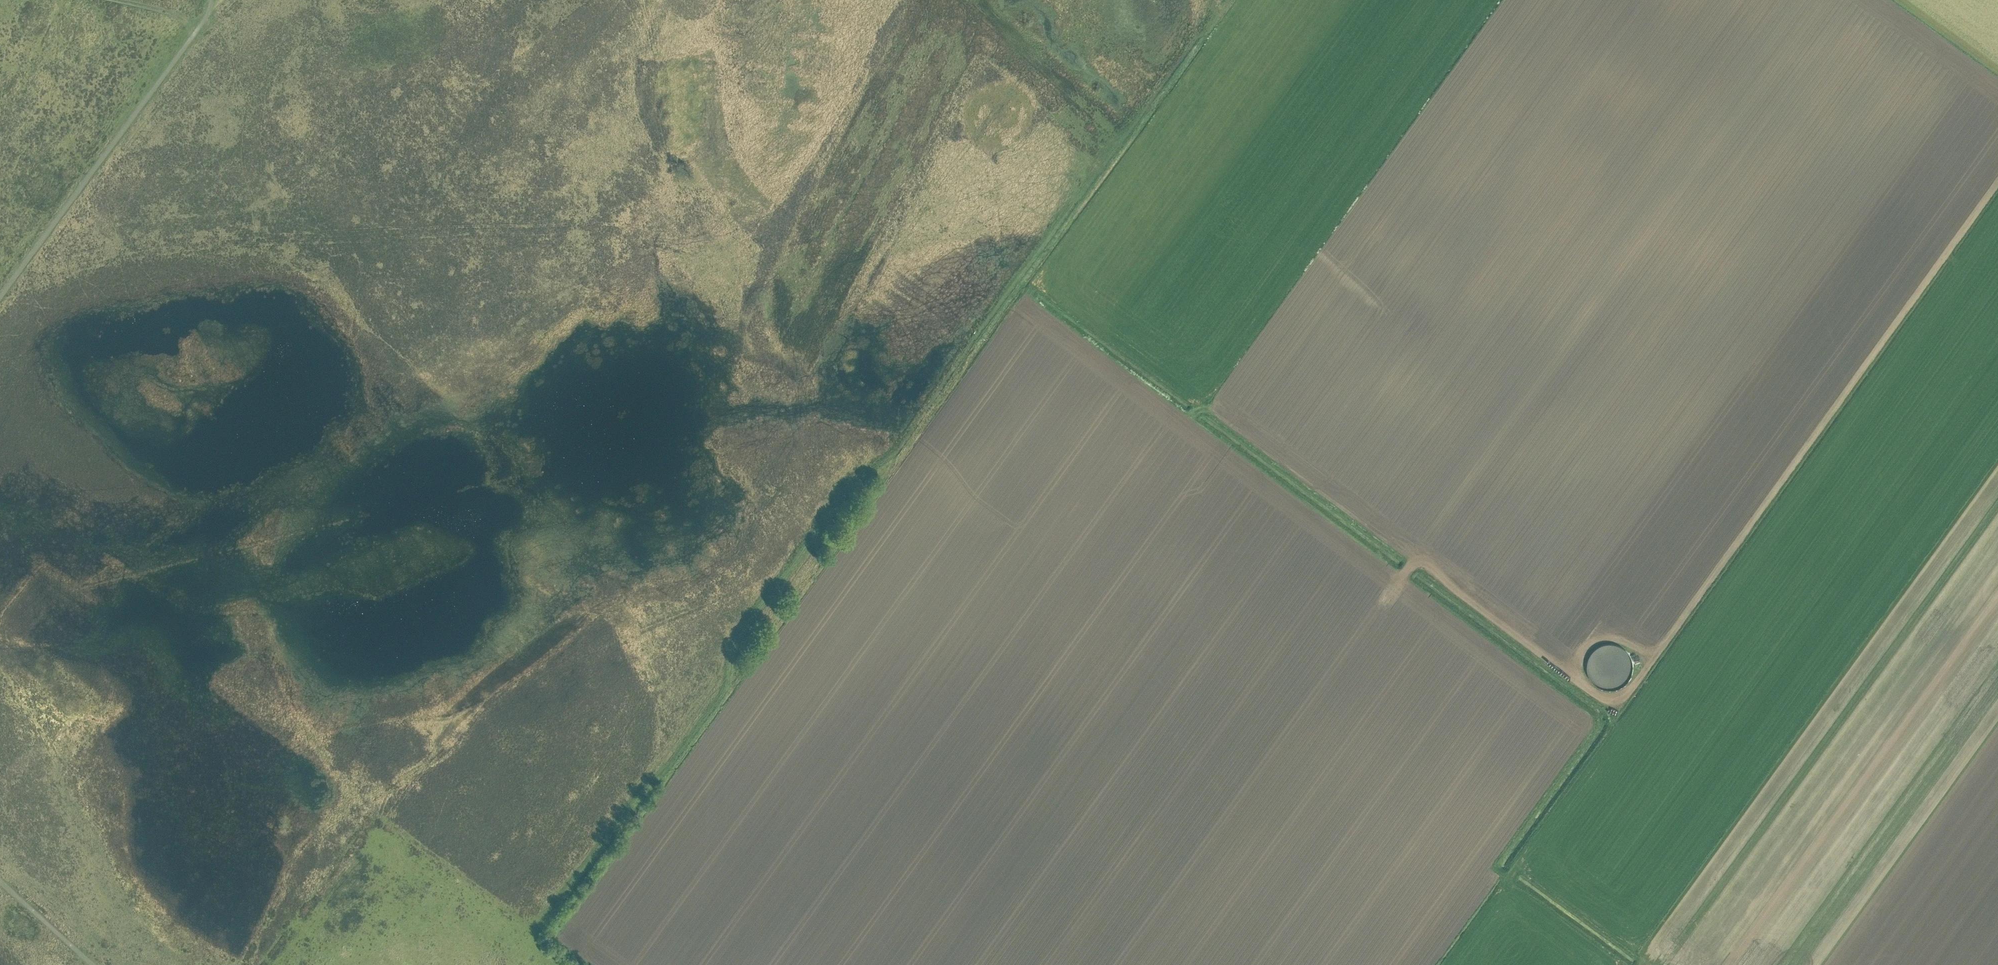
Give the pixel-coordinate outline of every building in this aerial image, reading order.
[(1602,688),(1608,690),(1615,689),(1621,687),(1626,683),(1630,678),(1633,672),(1633,665),(1632,659),(1629,653),(1624,648),(1618,644),(1611,643),(1605,643),(1598,646),(1593,650),(1589,655),(1587,662),(1586,668),(1588,675),(1591,680),(1596,685),(1602,688)]
